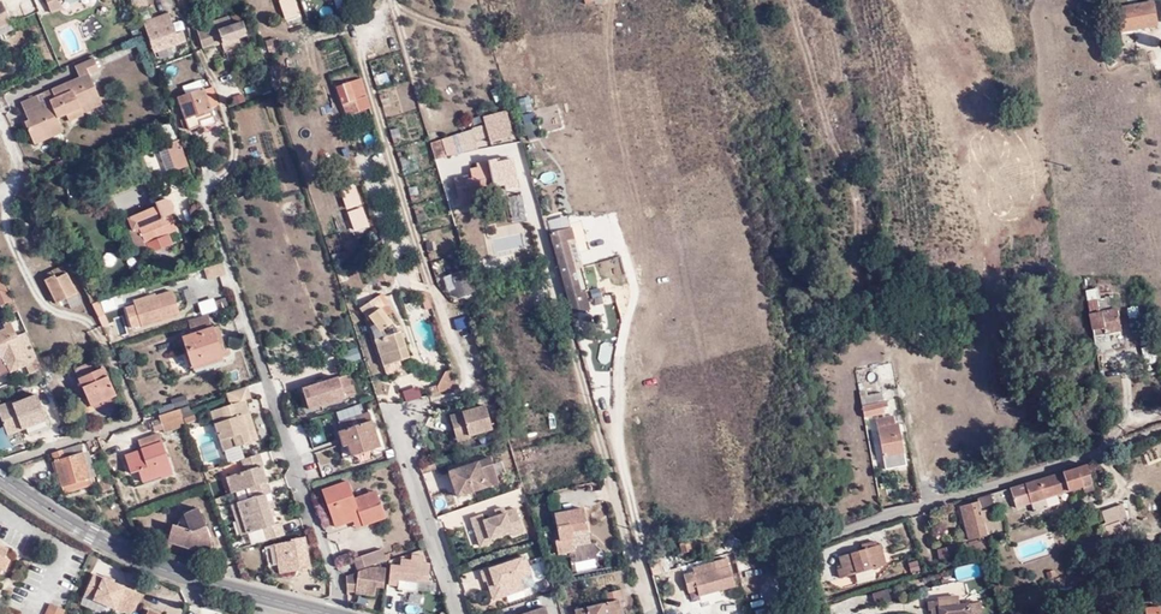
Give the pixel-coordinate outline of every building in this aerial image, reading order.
[(51,14),(63,9),(60,0),(45,0),(51,14)] [(1100,11),(1111,9),(1109,0),(1098,0),(1100,11)] [(1111,9),(1116,9),(1116,8),(1128,6),(1127,0),(1109,0),(1111,9)] [(1116,8),(1116,9),(1120,33),(1147,28),(1157,26),(1153,2),(1128,6),(1116,8)] [(11,23),(2,3),(0,3),(0,28),(11,23)] [(143,12),(139,3),(133,6),(136,15),(143,12)] [(144,22),(154,52),(183,42),(180,33),(175,35),(168,14),(144,22)] [(239,39),(247,36),(243,23),(231,27),(228,18),(209,25),(213,37),(211,38),(214,47),(221,45),(225,54),(241,49),(239,39)] [(11,23),(0,28),(0,36),(14,30),(11,23)] [(196,29),(200,41),(203,51),(214,47),(211,38),(213,37),(209,25),(206,26),(196,29)] [(79,107),(99,99),(90,75),(99,71),(94,59),(75,67),(79,78),(21,104),(29,121),(24,123),(34,145),(63,133),(58,119),(66,116),(69,122),(83,116),(82,114),(79,107)] [(386,71),(375,74),(378,84),(389,81),(386,71)] [(349,83),(336,87),(342,106),(346,118),(360,113),(349,83)] [(218,105),(212,88),(204,91),(204,89),(177,98),(189,131),(201,127),(200,122),(214,117),(211,108),(218,105)] [(102,106),(99,99),(79,107),(82,114),(102,106)] [(382,108),(386,118),(396,114),(393,104),(382,108)] [(460,155),(478,150),(478,147),(512,137),(505,113),(484,118),(486,126),(454,136),(460,155)] [(200,122),(201,127),(201,128),(216,123),(214,117),(200,122)] [(448,158),(460,155),(454,136),(441,141),(447,155),(448,158)] [(166,145),(176,172),(188,167),(179,140),(166,145)] [(430,144),(435,160),(447,155),(441,141),(430,144)] [(168,175),(176,172),(166,145),(158,148),(168,175)] [(460,208),(470,206),(469,199),(479,196),(481,196),(482,195),(482,194),(483,192),(484,191),(485,191),(485,190),(487,189),(488,189),(504,186),(505,190),(518,187),(512,160),(496,163),(495,160),(488,162),(477,164),(478,169),(471,170),(473,179),(454,183),(460,208)] [(433,216),(448,213),(445,198),(430,201),(433,216)] [(163,201),(155,204),(157,208),(128,220),(132,231),(129,232),(139,255),(149,251),(147,243),(168,235),(168,234),(177,230),(171,214),(172,213),(173,212),(173,210),(172,206),(172,205),(170,203),(168,201),(166,201),(165,201),(163,201)] [(157,208),(155,204),(155,203),(126,215),(128,220),(157,208)] [(548,218),(551,228),(569,224),(566,213),(548,218)] [(580,293),(566,242),(573,240),(570,228),(550,233),(553,245),(570,305),(572,315),(590,310),(585,292),(580,293)] [(172,244),(168,235),(147,243),(149,251),(150,253),(172,244)] [(465,260),(468,269),(473,267),(471,259),(465,260)] [(450,299),(470,293),(460,260),(440,265),(450,299)] [(222,264),(203,270),(207,281),(226,275),(222,264)] [(378,285),(395,279),(389,265),(373,272),(378,285)] [(45,281),(57,304),(77,294),(63,266),(47,274),(49,279),(45,281)] [(11,302),(0,275),(0,304),(1,306),(8,303),(11,302)] [(79,278),(92,305),(99,302),(86,275),(79,278)] [(1090,314),(1111,310),(1109,298),(1098,300),(1095,289),(1085,291),(1090,314)] [(180,316),(173,292),(156,297),(155,295),(133,302),(141,328),(180,316)] [(367,292),(356,296),(359,304),(370,300),(367,292)] [(425,311),(432,309),(427,293),(420,293),(425,311)] [(384,367),(401,362),(409,359),(400,332),(396,333),(396,331),(395,329),(394,328),(392,325),(380,309),(384,306),(377,297),(360,309),(367,318),(369,317),(374,324),(371,326),(375,339),(384,367)] [(13,313),(18,311),(13,301),(11,302),(8,303),(13,313)] [(106,315),(99,302),(92,305),(102,328),(109,324),(105,315),(106,315)] [(1093,337),(1108,333),(1121,331),(1117,309),(1111,310),(1090,314),(1089,315),(1093,337)] [(22,334),(26,333),(27,332),(18,311),(13,313),(22,334)] [(208,315),(188,321),(192,335),(183,338),(193,367),(222,357),(219,346),(212,329),(208,315)] [(43,368),(39,359),(37,359),(26,333),(22,334),(17,337),(11,323),(3,326),(5,329),(0,331),(0,377),(26,366),(30,374),(43,368)] [(217,327),(212,329),(219,346),(223,345),(217,327)] [(1111,350),(1108,333),(1093,337),(1097,353),(1111,350)] [(74,370),(91,407),(116,396),(100,359),(97,360),(94,354),(78,361),(81,367),(74,370)] [(222,357),(193,367),(194,371),(223,362),(222,357)] [(403,368),(401,362),(384,367),(386,373),(390,376),(402,372),(403,368)] [(429,388),(431,395),(455,388),(455,387),(456,387),(451,370),(445,372),(437,387),(437,386),(429,388)] [(345,396),(354,393),(346,371),(338,373),(345,396)] [(338,379),(298,392),(306,418),(346,405),(338,379)] [(12,398),(24,393),(18,380),(6,385),(12,398)] [(251,399),(246,387),(227,394),(230,405),(211,412),(224,452),(252,443),(243,416),(249,414),(244,401),(251,399)] [(860,397),(864,417),(884,413),(883,408),(887,407),(886,402),(884,402),(882,393),(860,397)] [(176,408),(188,402),(185,396),(173,401),(176,408)] [(67,427),(55,399),(54,400),(66,427),(67,427)] [(66,427),(54,400),(18,416),(22,427),(19,432),(23,441),(29,443),(40,438),(50,434),(66,427)] [(180,409),(186,426),(195,422),(189,406),(180,409)] [(468,434),(468,437),(492,430),(485,407),(449,417),(455,438),(468,434)] [(180,409),(158,416),(159,420),(151,422),(154,432),(163,430),(164,434),(186,426),(180,409)] [(342,430),(347,446),(351,457),(380,447),(369,413),(339,422),(341,431),(342,430)] [(258,441),(249,414),(243,416),(252,443),(258,441)] [(894,416),(876,420),(886,470),(906,465),(898,423),(895,424),(894,416)] [(0,427),(0,449),(10,446),(3,426),(0,427)] [(343,447),(347,446),(342,430),(341,431),(338,432),(343,447)] [(50,434),(40,438),(43,444),(53,440),(50,434)] [(173,475),(162,442),(159,434),(138,441),(141,451),(124,456),(131,474),(138,472),(142,483),(160,477),(161,479),(173,475)] [(469,439),(468,437),(468,434),(455,438),(457,443),(469,439)] [(64,494),(78,489),(69,458),(64,459),(62,451),(52,454),(64,494)] [(69,458),(78,489),(93,485),(92,482),(91,481),(83,454),(69,458)] [(262,466),(259,454),(241,460),(245,472),(226,478),(232,494),(250,488),(266,483),(261,466),(262,466)] [(320,475),(317,456),(305,458),(307,476),(320,475)] [(451,473),(458,495),(498,482),(490,460),(451,473)] [(437,471),(435,464),(421,469),(423,476),(437,471)] [(1085,493),(1095,490),(1087,465),(1011,488),(1016,506),(1030,502),(1034,513),(1051,507),(1048,498),(1083,486),(1085,493)] [(237,503),(242,519),(270,511),(265,495),(271,494),(267,482),(266,483),(250,488),(253,498),(237,503)] [(353,500),(347,482),(322,491),(336,528),(360,519),(363,528),(385,520),(379,503),(357,511),(353,500)] [(357,511),(379,503),(375,492),(353,500),(357,511)] [(978,498),(980,509),(994,505),(991,494),(978,498)] [(969,541),(987,535),(978,501),(960,507),(969,541)] [(1123,528),(1121,521),(1129,518),(1122,501),(1099,510),(1108,534),(1123,528)] [(235,521),(242,519),(237,503),(230,505),(235,521)] [(211,539),(199,508),(188,512),(185,514),(181,519),(179,522),(177,526),(173,525),(167,542),(210,556),(212,549),(212,548),(212,545),(212,543),(211,539)] [(524,532),(516,509),(506,512),(505,508),(495,511),(497,517),(484,521),(482,515),(472,519),(481,547),(492,543),(491,539),(513,532),(514,535),(524,532)] [(573,534),(587,531),(583,509),(554,514),(559,540),(555,541),(557,555),(572,552),(570,540),(574,539),(573,534)] [(982,511),(988,535),(994,533),(988,510),(982,511)] [(263,529),(267,541),(284,536),(281,523),(275,525),(270,511),(242,519),(247,535),(263,529)] [(1000,518),(991,521),(994,533),(1004,531),(1000,518)] [(247,535),(242,519),(235,521),(240,536),(247,535)] [(291,542),(274,545),(280,575),(310,569),(305,538),(291,540),(291,542)] [(2,570),(6,572),(11,560),(5,558),(9,549),(0,545),(0,575),(2,570)] [(881,545),(838,557),(842,568),(837,570),(840,579),(887,565),(881,545)] [(957,556),(955,545),(938,549),(940,560),(957,556)] [(378,564),(379,564),(386,562),(382,549),(354,559),(358,571),(378,564)] [(524,568),(529,567),(525,557),(481,572),(485,582),(488,581),(493,580),(495,584),(489,586),(494,600),(507,596),(505,592),(523,586),(527,576),(524,568)] [(390,567),(389,579),(399,580),(397,589),(418,592),(420,582),(428,583),(430,573),(421,572),(421,570),(410,569),(411,562),(401,560),(400,568),(390,567)] [(979,562),(955,567),(958,581),(982,575),(979,562)] [(345,576),(347,592),(359,593),(360,585),(365,585),(364,595),(375,596),(376,587),(384,589),(387,568),(376,567),(374,567),(368,568),(345,576)] [(697,591),(699,597),(735,587),(729,567),(695,576),(694,572),(683,575),(688,593),(697,591)] [(127,613),(132,613),(143,596),(132,592),(93,575),(85,595),(123,612),(127,613)] [(531,575),(527,576),(523,586),(524,590),(532,588),(534,582),(531,575)] [(524,590),(523,586),(505,592),(507,596),(524,590)] [(876,604),(891,601),(887,589),(872,594),(876,604)] [(574,611),(575,613),(623,613),(621,607),(620,608),(618,601),(623,600),(620,590),(602,595),(605,603),(574,611)] [(927,603),(928,611),(931,611),(931,613),(981,613),(980,603),(960,605),(959,597),(938,600),(938,601),(927,603)] [(46,613),(63,613),(65,610),(50,604),(46,613)]
